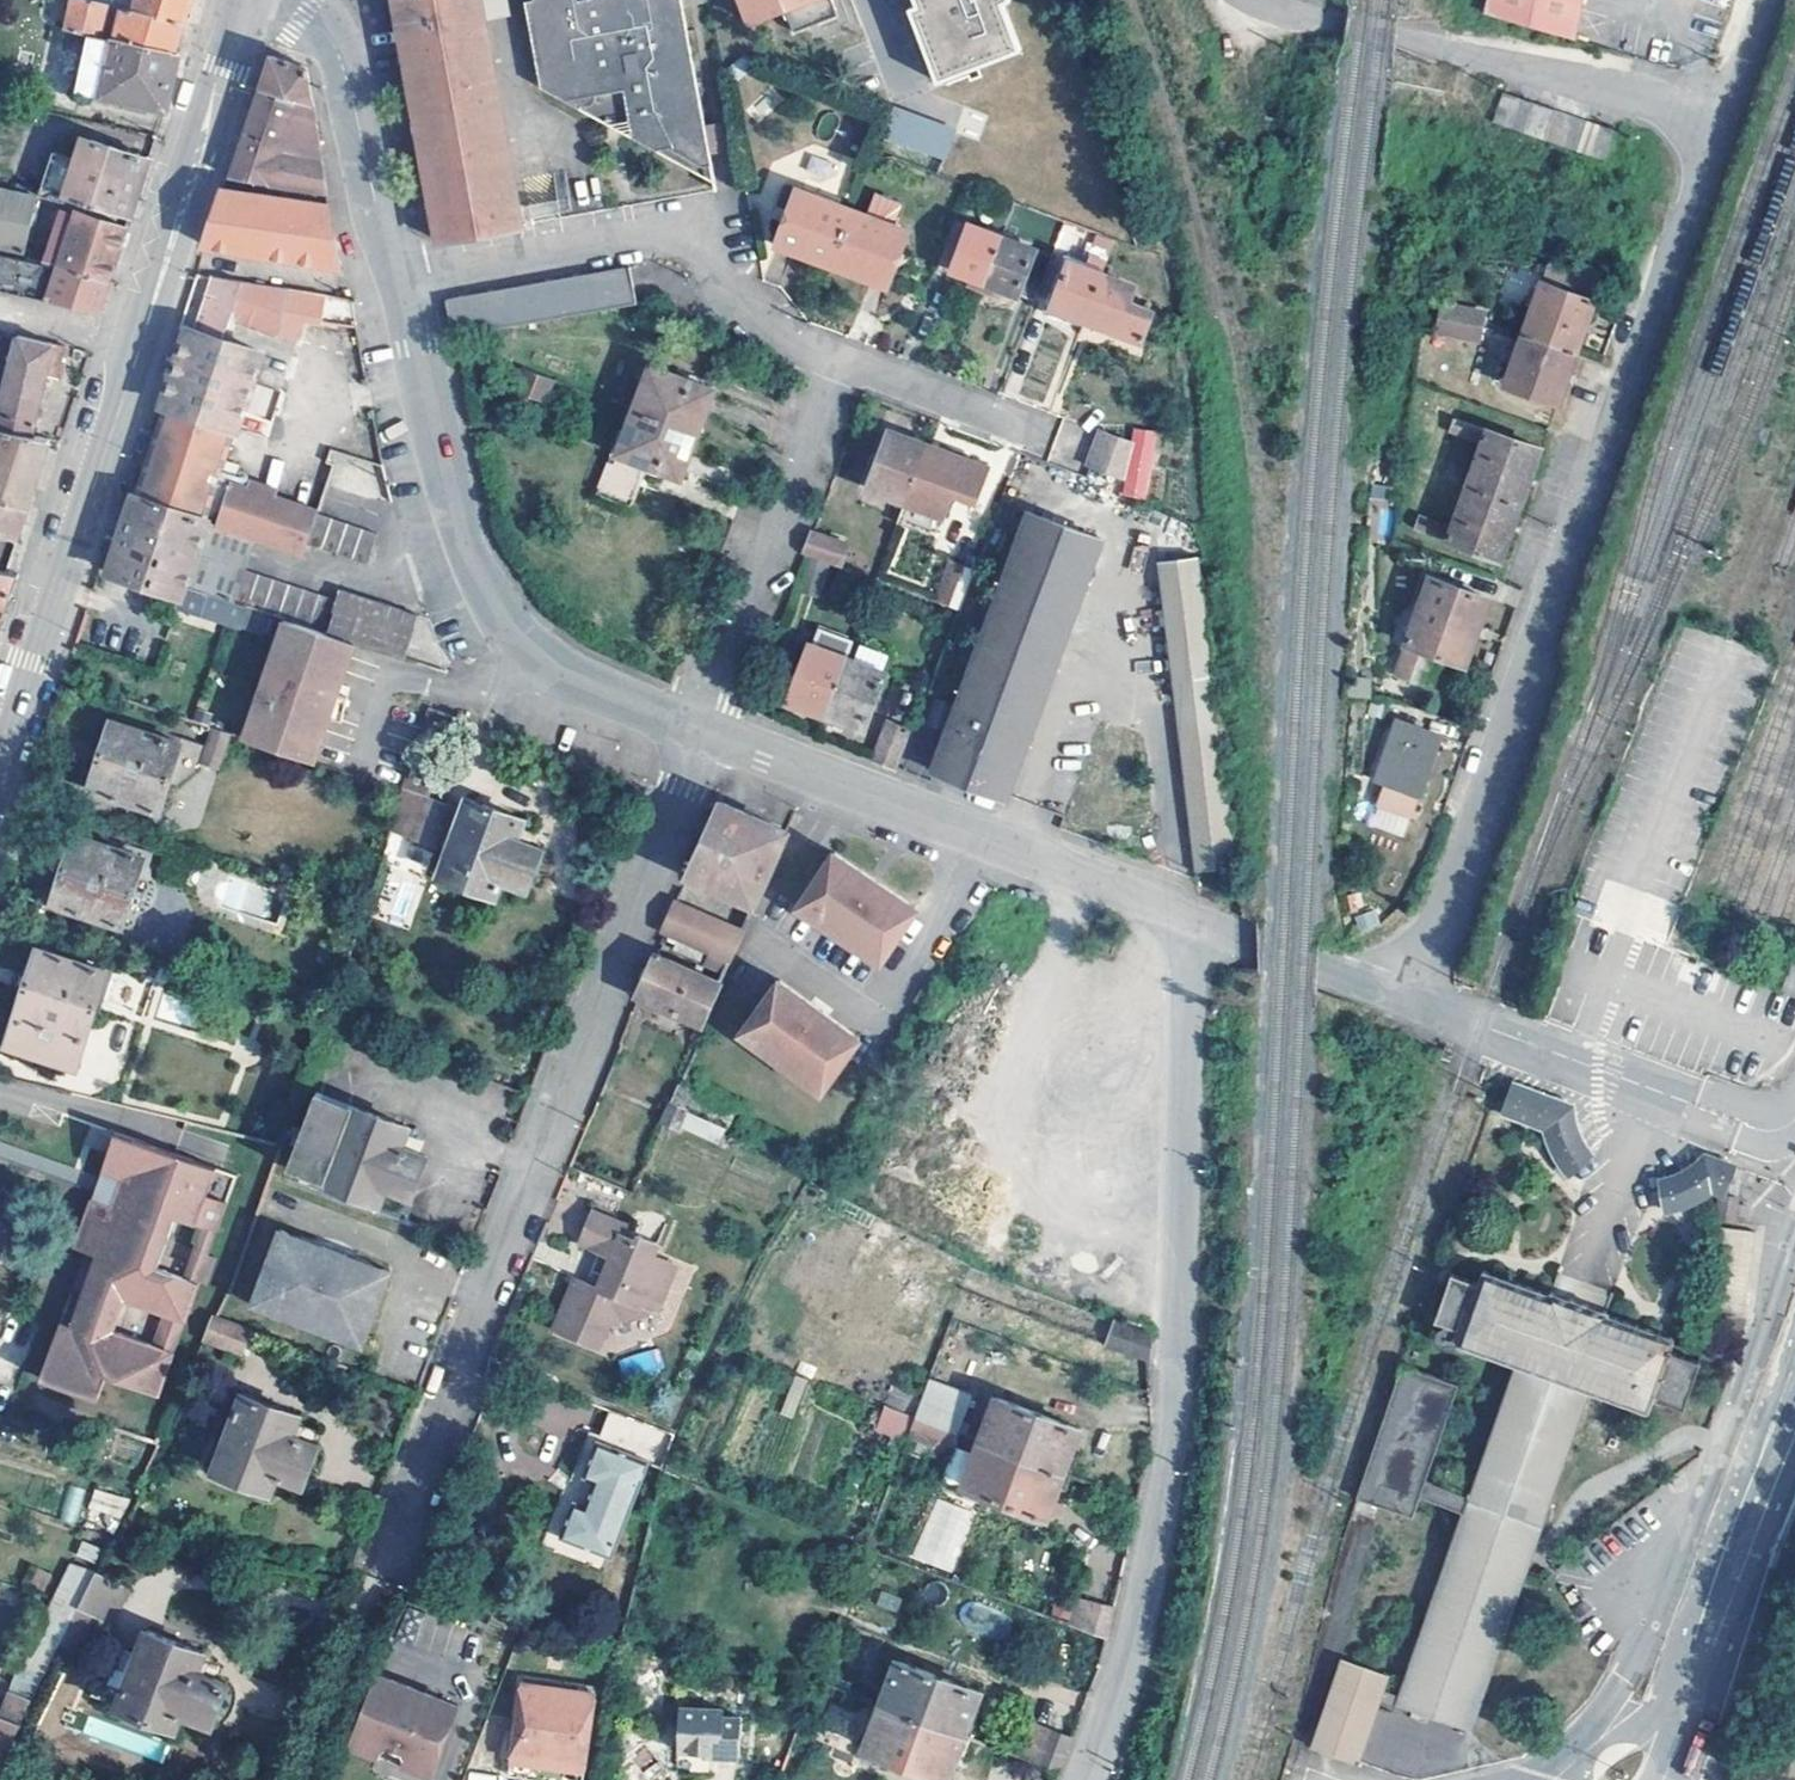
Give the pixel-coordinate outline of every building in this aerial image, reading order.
[(122,40),(180,53),(189,25),(140,13),(86,0),(78,0),(75,9),(69,8),(67,16),(74,17),(71,29),(99,35),(107,37),(110,28),(124,31),(122,40)] [(140,13),(189,25),(192,16),(197,0),(144,0),(140,13)] [(405,35),(420,119),(442,241),(527,226),(486,0),(398,0),(405,35)] [(544,85),(587,110),(599,100),(618,112),(610,124),(721,191),(713,152),(709,130),(684,0),(530,0),(544,85)] [(753,26),(788,13),(796,35),(841,18),(834,0),(744,0),(753,26)] [(919,5),(911,8),(939,81),(1021,51),(1004,4),(1012,1),(1011,0),(917,0),(919,5)] [(1487,15),(1573,40),(1582,0),(1490,0),(1487,15)] [(185,54),(180,53),(122,40),(107,37),(99,35),(85,92),(172,111),(185,54)] [(314,69),(278,57),(257,121),(238,177),(333,194),(328,168),(284,156),(288,137),(294,138),(292,150),(326,160),(317,89),(314,69)] [(1496,122),(1512,128),(1522,99),(1507,93),(1496,122)] [(1529,134),(1539,105),(1522,99),(1512,128),(1529,134)] [(599,100),(587,110),(610,124),(618,112),(599,100)] [(1555,110),(1539,105),(1529,134),(1545,139),(1555,110)] [(1573,116),(1555,110),(1545,139),(1562,145),(1573,116)] [(1578,150),(1589,121),(1573,116),(1562,145),(1578,150)] [(1602,126),(1589,121),(1578,150),(1591,155),(1602,126)] [(744,147),(740,125),(730,127),(732,149),(744,147)] [(975,158),(893,126),(884,150),(966,180),(975,158)] [(1602,126),(1591,155),(1607,161),(1618,132),(1602,126)] [(156,160),(96,142),(87,147),(85,155),(60,148),(48,192),(138,218),(147,189),(154,164),(156,160)] [(238,177),(233,176),(228,190),(335,207),(333,194),(238,177)] [(0,188),(0,247),(29,254),(43,197),(0,188)] [(335,207),(228,190),(219,218),(210,247),(345,269),(335,207)] [(779,247),(835,267),(855,211),(801,190),(779,247)] [(855,211),(835,267),(891,288),(911,232),(897,227),(905,204),(877,194),(869,216),(855,211)] [(1018,203),(1009,199),(997,228),(991,227),(989,232),(1005,238),(1015,213),(1018,203)] [(1026,206),(1018,203),(1015,213),(1022,216),(1026,206)] [(64,270),(84,217),(69,211),(49,266),(64,270)] [(84,217),(64,270),(113,285),(120,264),(132,229),(85,214),(84,217)] [(988,284),(1005,238),(989,232),(972,225),(956,272),(975,279),(988,284)] [(1005,238),(988,284),(1003,290),(1039,303),(1056,257),(1005,238)] [(1126,243),(1118,240),(1114,250),(1122,253),(1126,243)] [(64,270),(49,266),(17,256),(1,253),(0,258),(0,290),(105,315),(111,292),(113,285),(64,270)] [(1088,321),(1105,275),(1072,263),(1055,309),(1088,321)] [(1528,334),(1579,352),(1608,270),(1552,266),(1528,334)] [(636,267),(597,275),(602,310),(641,304),(636,267)] [(602,310),(597,275),(543,284),(548,320),(602,310)] [(1136,287),(1105,275),(1088,321),(1144,342),(1157,311),(1139,305),(1141,298),(1134,295),(1136,287)] [(181,368),(169,405),(242,429),(268,353),(228,339),(231,328),(234,329),(240,307),(246,309),(242,323),(303,342),(310,318),(325,321),(329,296),(220,278),(203,330),(194,329),(181,368)] [(985,293),(988,284),(975,279),(972,288),(985,293)] [(543,284),(514,289),(520,326),(548,320),(543,284)] [(1003,290),(988,284),(985,293),(1000,298),(1003,290)] [(520,326),(514,289),(453,300),(459,337),(520,326)] [(1444,305),(1442,319),(1484,327),(1486,312),(1444,305)] [(1484,327),(1442,319),(1439,334),(1482,341),(1484,327)] [(1579,352),(1528,334),(1523,349),(1514,346),(1511,354),(1520,357),(1509,386),(1561,404),(1579,352)] [(70,348),(22,336),(3,428),(38,436),(51,377),(64,379),(70,348)] [(639,415),(701,437),(717,392),(656,369),(639,415)] [(558,385),(528,374),(519,397),(550,408),(558,385)] [(188,596),(191,587),(212,522),(226,479),(232,461),(242,429),(169,405),(162,426),(155,448),(125,537),(114,572),(188,596)] [(701,437),(639,415),(632,433),(622,463),(615,461),(603,496),(638,508),(652,465),(686,476),(701,437)] [(1474,487),(1525,505),(1545,449),(1460,418),(1455,434),(1488,444),(1474,487)] [(38,436),(3,428),(0,428),(0,498),(34,507),(39,492),(55,440),(38,436)] [(1132,443),(1098,430),(1085,465),(1091,467),(1122,479),(1132,443)] [(632,433),(625,431),(615,461),(622,463),(632,433)] [(872,490),(910,503),(931,446),(894,432),(872,490)] [(931,446),(910,503),(945,516),(952,498),(959,501),(962,494),(980,501),(992,468),(931,446)] [(226,479),(238,484),(244,465),(232,461),(226,479)] [(223,525),(238,484),(226,479),(212,522),(223,525)] [(308,555),(312,544),(321,515),(322,512),(238,484),(223,525),(257,537),(308,555)] [(1505,561),(1525,505),(1474,487),(1459,530),(1425,517),(1420,530),(1505,561)] [(34,507),(0,498),(0,530),(24,535),(31,515),(34,507)] [(1103,541),(1030,514),(932,776),(1005,803),(1008,796),(1103,541)] [(383,534),(321,515),(312,544),(374,565),(383,534)] [(223,525),(212,522),(191,587),(214,595),(214,593),(237,601),(246,573),(257,537),(223,525)] [(852,550),(816,536),(809,553),(847,568),(852,550)] [(1236,867),(1199,558),(1156,563),(1194,872),(1196,872),(1236,867)] [(975,570),(948,560),(933,602),(960,611),(975,570)] [(10,596),(17,573),(0,569),(0,594),(10,596)] [(253,609),(290,621),(334,635),(343,606),(341,604),(246,573),(237,601),(254,606),(253,609)] [(1492,599),(1436,578),(1400,679),(1415,683),(1427,650),(1469,665),(1492,599)] [(249,623),(253,609),(254,606),(237,601),(214,593),(214,595),(191,587),(188,596),(185,607),(231,618),(249,623)] [(422,616),(346,590),(341,604),(343,606),(334,635),(363,645),(408,660),(422,616)] [(10,596),(0,594),(0,625),(7,605),(10,596)] [(334,635),(290,621),(282,646),(290,649),(284,667),(276,665),(271,682),(277,684),(273,695),(274,696),(268,715),(260,713),(250,740),(252,740),(323,765),(338,719),(346,696),(363,645),(334,635)] [(290,649),(282,646),(276,665),(284,667),(290,649)] [(794,703),(830,717),(851,660),(815,646),(794,703)] [(888,674),(851,660),(830,717),(866,731),(888,674)] [(277,684),(271,682),(260,713),(268,715),(274,696),(273,695),(277,684)] [(356,699),(346,696),(338,719),(351,723),(356,699)] [(1444,734),(1401,720),(1370,804),(1414,819),(1444,734)] [(186,743),(118,722),(95,790),(164,813),(186,743)] [(912,731),(891,723),(878,759),(899,767),(912,731)] [(235,734),(218,728),(207,763),(223,768),(235,734)] [(450,752),(422,743),(410,779),(412,780),(407,793),(405,797),(429,806),(432,797),(433,797),(450,752)] [(433,797),(432,797),(429,806),(405,797),(394,832),(417,840),(417,837),(442,846),(457,807),(433,797)] [(786,828),(720,798),(704,835),(686,872),(753,903),(786,828)] [(529,820),(474,799),(444,875),(500,897),(506,882),(531,891),(546,850),(522,841),(529,820)] [(148,857),(81,835),(58,903),(127,926),(136,898),(148,857)] [(198,861),(176,853),(169,876),(191,883),(198,861)] [(874,880),(836,854),(799,909),(880,963),(917,908),(874,880)] [(147,901),(136,898),(127,926),(138,929),(147,901)] [(743,929),(675,899),(663,927),(666,929),(711,948),(707,961),(726,969),(743,929)] [(1356,917),(1361,931),(1380,925),(1375,911),(1356,917)] [(111,972),(43,949),(11,1047),(80,1070),(111,972)] [(719,981),(655,953),(646,972),(637,994),(701,1024),(719,981)] [(1792,965),(1783,994),(1794,997),(1794,966),(1792,965)] [(815,1008),(779,981),(740,1034),(821,1092),(860,1039),(815,1008)] [(670,1103),(683,1109),(723,1127),(731,1109),(678,1085),(670,1103)] [(413,1127),(323,1094),(295,1170),(384,1205),(390,1187),(416,1196),(431,1157),(406,1147),(413,1127)] [(677,1127),(683,1109),(670,1103),(662,1120),(677,1127)] [(1576,1114),(1551,1108),(1541,1136),(1553,1140),(1570,1170),(1601,1151),(1576,1114)] [(723,1127),(683,1109),(677,1127),(716,1145),(723,1127)] [(221,1255),(216,1253),(235,1199),(213,1191),(222,1166),(121,1131),(108,1168),(139,1179),(129,1208),(98,1197),(80,1248),(108,1258),(83,1328),(65,1321),(45,1377),(97,1395),(105,1372),(166,1393),(206,1280),(211,1282),(221,1255)] [(1728,1169),(1697,1157),(1664,1170),(1674,1203),(1704,1192),(1720,1196),(1728,1169)] [(108,1168),(98,1197),(129,1208),(139,1179),(108,1168)] [(1743,1199),(1718,1198),(1717,1228),(1742,1230),(1743,1199)] [(628,1222),(595,1208),(582,1238),(614,1252),(605,1271),(593,1265),(587,1278),(577,1274),(555,1325),(601,1346),(612,1321),(618,1323),(621,1314),(630,1317),(655,1309),(676,1263),(655,1254),(660,1242),(640,1233),(638,1239),(625,1233),(628,1222)] [(394,1272),(283,1229),(254,1305),(365,1346),(394,1272)] [(1751,1266),(1752,1231),(1725,1230),(1724,1265),(1751,1266)] [(1540,1298),(1625,1328),(1634,1302),(1549,1273),(1540,1298)] [(1625,1328),(1540,1298),(1485,1279),(1481,1290),(1466,1333),(1460,1351),(1513,1369),(1592,1397),(1649,1416),(1656,1396),(1670,1357),(1674,1345),(1625,1328)] [(1441,1324),(1466,1333),(1481,1290),(1456,1281),(1441,1324)] [(257,1330),(224,1317),(212,1341),(246,1354),(256,1331),(257,1330)] [(1152,1335),(1119,1322),(1110,1344),(1152,1360),(1152,1335)] [(1670,1357),(1656,1396),(1687,1407),(1701,1368),(1670,1357)] [(1475,1731),(1592,1397),(1513,1369),(1467,1500),(1464,1509),(1399,1694),(1396,1704),(1475,1731)] [(1413,1516),(1420,1494),(1423,1484),(1456,1391),(1402,1372),(1358,1497),(1413,1516)] [(931,1381),(918,1417),(944,1427),(962,1433),(975,1397),(931,1381)] [(303,1415),(248,1393),(219,1469),(276,1491),(282,1475),(307,1484),(321,1444),(297,1434),(303,1415)] [(983,1441),(1066,1472),(1082,1427),(1001,1396),(983,1441)] [(883,1404),(873,1429),(900,1439),(909,1414),(883,1404)] [(680,1433),(615,1409),(587,1477),(598,1482),(588,1508),(577,1504),(565,1535),(613,1555),(652,1460),(671,1467),(680,1433)] [(936,1446),(944,1427),(918,1417),(910,1437),(936,1446)] [(1049,1517),(1066,1472),(983,1441),(966,1486),(1049,1517)] [(1467,1500),(1423,1484),(1420,1494),(1464,1509),(1467,1500)] [(76,1522),(86,1490),(71,1486),(61,1517),(76,1522)] [(94,1489),(85,1521),(118,1530),(127,1498),(94,1489)] [(975,1512),(940,1499),(921,1549),(956,1563),(975,1512)] [(98,1574),(75,1563),(58,1599),(24,1666),(48,1674),(81,1608),(98,1574)] [(130,1584),(100,1570),(98,1574),(81,1608),(114,1623),(130,1584)] [(1094,1598),(1080,1593),(1068,1624),(1082,1629),(1094,1598)] [(1117,1606),(1094,1598),(1082,1629),(1109,1639),(1117,1606)] [(207,1651),(151,1629),(124,1705),(180,1726),(186,1708),(218,1720),(232,1682),(201,1669),(207,1651)] [(901,1660),(884,1705),(967,1736),(984,1691),(901,1660)] [(1380,1698),(1383,1688),(1388,1675),(1345,1660),(1314,1748),(1357,1763),(1380,1698)] [(465,1705),(381,1673),(357,1738),(389,1750),(390,1748),(393,1747),(395,1743),(401,1746),(409,1748),(408,1753),(409,1755),(410,1757),(441,1769),(465,1705)] [(598,1693),(524,1684),(520,1720),(519,1726),(518,1732),(514,1763),(588,1770),(598,1693)] [(1383,1688),(1380,1698),(1396,1704),(1399,1694),(1383,1688)] [(39,1698),(16,1690),(6,1715),(27,1722),(39,1698)] [(821,1711),(808,1705),(801,1723),(815,1727),(821,1711)] [(967,1736),(884,1705),(868,1749),(950,1779),(967,1736)] [(727,1708),(684,1706),(682,1767),(694,1767),(694,1775),(718,1775),(718,1757),(742,1756),(743,1716),(727,1716),(727,1708)] [(0,1714),(0,1775),(27,1722),(6,1715),(0,1714)] [(520,1720),(510,1720),(510,1731),(518,1732),(519,1726),(520,1720)] [(1075,1736),(1057,1729),(1043,1764),(1062,1771),(1075,1736)] [(389,1750),(357,1738),(354,1746),(386,1758),(389,1750)] [(393,1747),(408,1753),(409,1748),(401,1746),(395,1743),(393,1747)] [(441,1769),(410,1757),(406,1766),(438,1778),(441,1769)] [(514,1763),(513,1777),(535,1779),(587,1779),(588,1770),(514,1763)]
